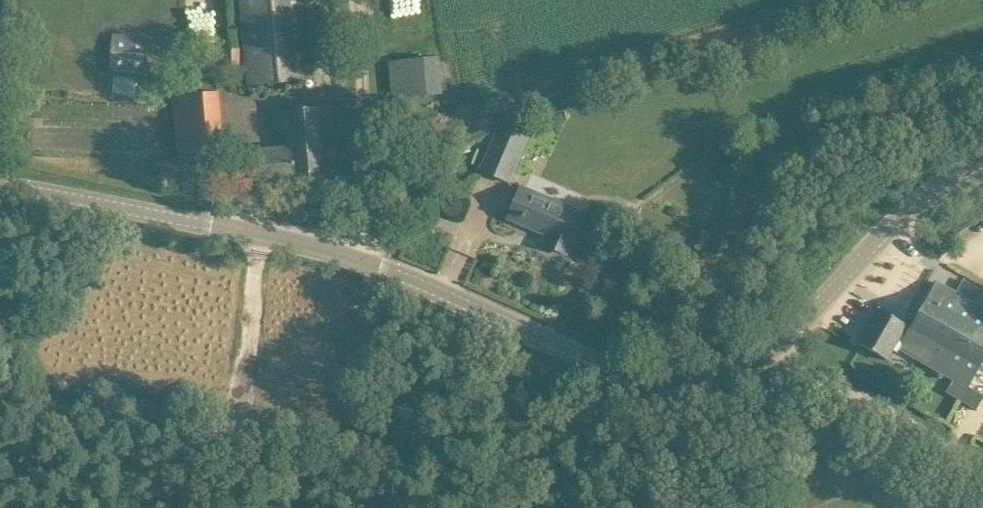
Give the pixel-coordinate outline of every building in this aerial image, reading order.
[(292,82),(312,80),(305,0),(240,0),(248,86),(292,82)] [(109,71),(144,75),(148,38),(113,34),(109,71)] [(210,67),(217,68),(240,69),(240,49),(210,48),(210,67)] [(443,96),(439,58),(389,62),(392,101),(443,96)] [(179,162),(204,159),(223,158),(215,74),(181,77),(183,97),(173,98),(179,162)] [(241,152),(242,166),(244,186),(260,184),(260,186),(342,178),(336,107),(273,113),(275,130),(291,129),(293,147),(241,152)] [(509,182),(516,163),(527,138),(500,126),(481,170),(509,182)] [(571,246),(579,227),(584,214),(521,187),(513,205),(524,210),(519,223),(541,233),(543,230),(550,233),(545,245),(566,254),(570,245),(571,246)] [(968,389),(982,362),(982,293),(972,286),(964,299),(936,283),(910,328),(878,309),(858,344),(887,360),(893,350),(897,352),(899,349),(947,377),(940,389),(961,401),(968,389)]
